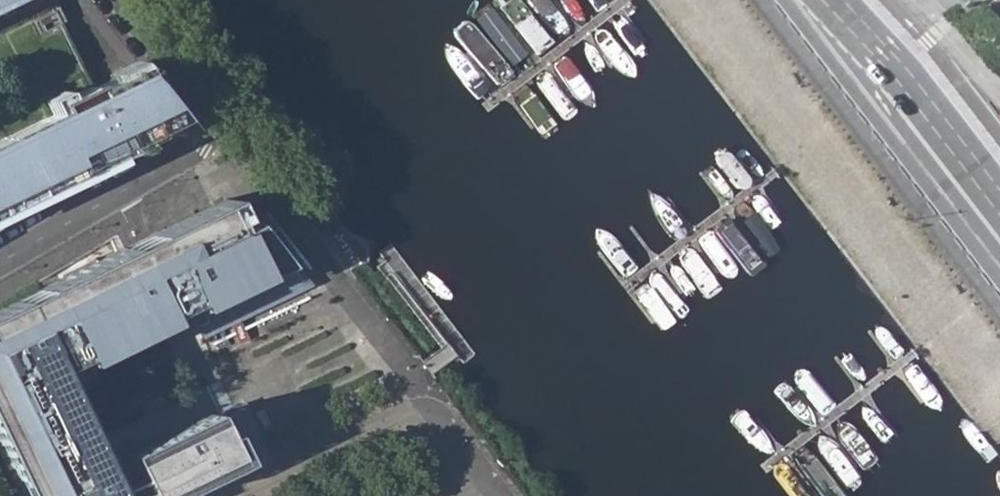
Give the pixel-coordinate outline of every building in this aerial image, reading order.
[(173,115),(134,65),(90,85),(50,0),(0,0),(0,217),(173,115)] [(17,495),(173,495),(230,468),(269,449),(255,419),(245,400),(236,405),(222,376),(162,404),(143,413),(86,440),(54,373),(78,362),(164,322),(189,310),(204,337),(234,322),(313,284),(259,215),(246,222),(231,229),(228,223),(235,220),(225,199),(0,308),(0,461),(17,495)] [(156,392),(138,402),(143,413),(162,404),(156,392)]
